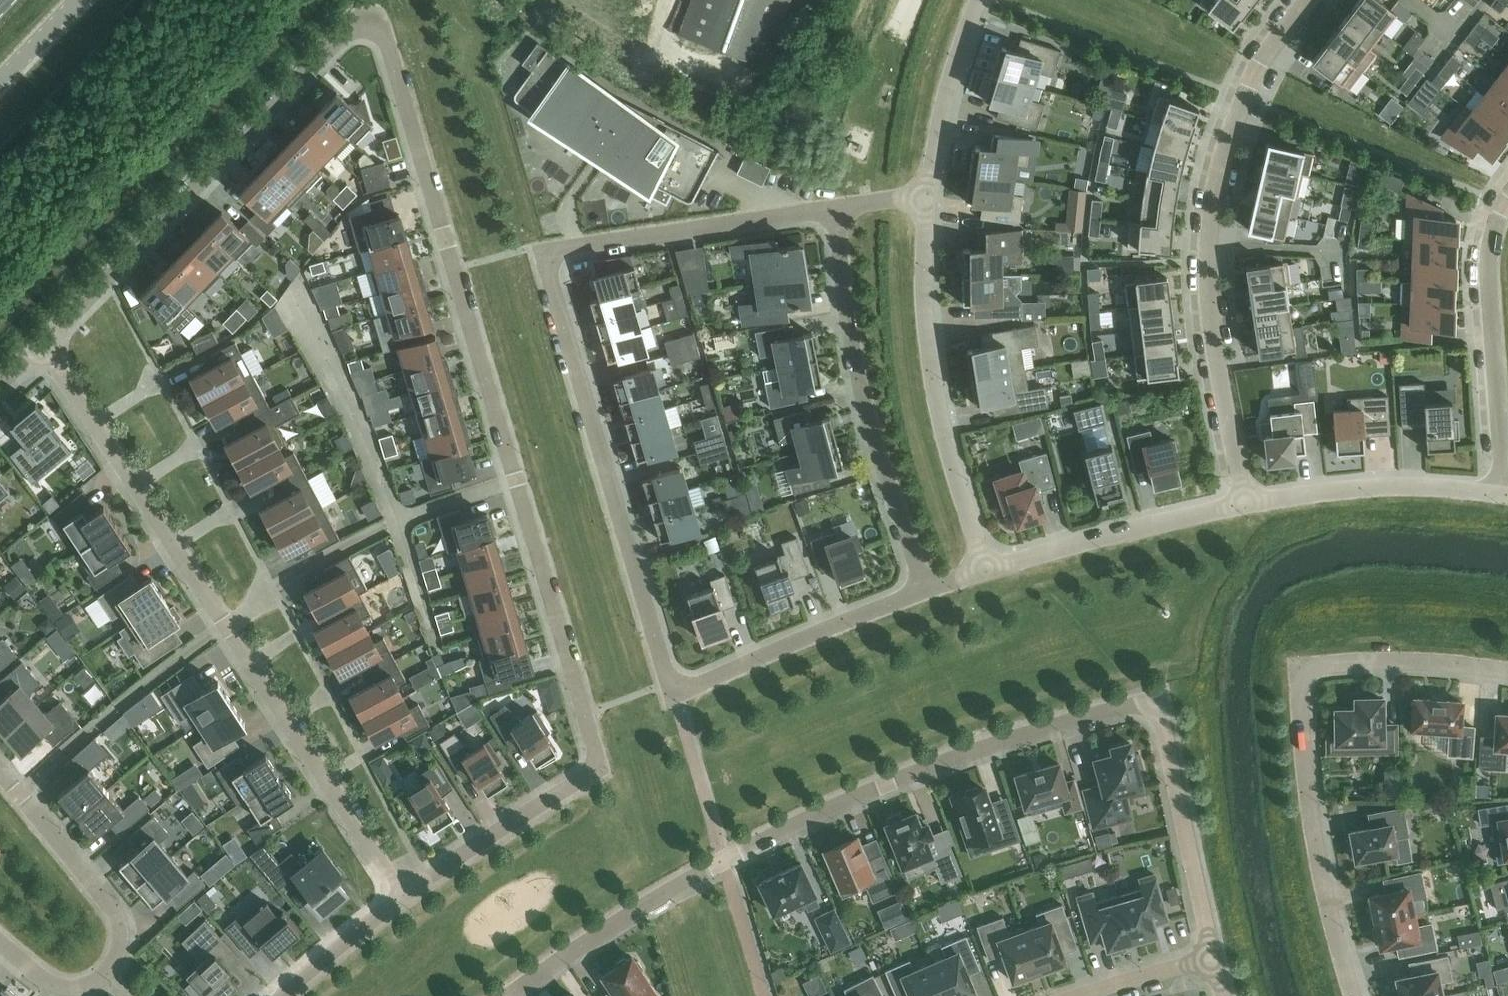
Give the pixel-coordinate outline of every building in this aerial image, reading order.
[(679,34),(765,66),(789,0),(692,0),(679,34)] [(1236,0),(1200,0),(1199,2),(1232,27),(1247,8),(1236,0)] [(1353,9),(1382,31),(1395,13),(1379,0),(1360,0),(1353,9)] [(1502,0),(1494,0),(1490,5),(1499,13),(1506,3),(1502,0)] [(1397,17),(1405,23),(1414,11),(1406,6),(1397,17)] [(1353,9),(1340,26),(1368,48),(1382,31),(1353,9)] [(1471,30),(1480,37),(1487,28),(1478,21),(1471,30)] [(1415,47),(1421,29),(1407,24),(1401,42),(1415,47)] [(1340,26),(1326,43),(1363,71),(1376,54),(1368,48),(1340,26)] [(1480,37),(1471,30),(1464,40),(1473,47),(1480,37)] [(992,73),(1033,85),(1037,71),(1052,76),(1060,50),(1027,40),(1023,53),(1000,46),(992,73)] [(686,201),(693,199),(718,150),(632,105),(630,110),(547,49),(545,52),(542,50),(544,47),(537,42),(522,63),(532,70),(515,93),(516,101),(593,157),(626,181),(632,173),(648,181),(642,192),(666,204),(672,194),(686,201)] [(1363,71),(1326,43),(1312,61),(1339,81),(1332,91),(1343,97),(1349,89),(1363,71)] [(1452,55),(1445,65),(1454,72),(1461,62),(1452,55)] [(1402,74),(1407,78),(1415,84),(1428,67),(1415,56),(1402,74)] [(1454,72),(1445,65),(1438,74),(1447,81),(1454,72)] [(1498,78),(1507,86),(1507,65),(1498,78)] [(1033,85),(992,73),(984,99),(1007,106),(1003,119),(1036,130),(1044,103),(1029,99),(1033,85)] [(1415,84),(1407,78),(1399,89),(1406,95),(1415,84)] [(1485,95),(1507,113),(1507,86),(1498,78),(1485,95)] [(1421,95),(1431,102),(1441,89),(1431,82),(1421,95)] [(1116,91),(1112,108),(1121,111),(1126,94),(1116,91)] [(320,109),(355,143),(372,126),(365,120),(368,118),(363,101),(355,110),(337,92),(320,109)] [(1393,115),(1396,96),(1382,93),(1379,112),(1393,115)] [(1150,119),(1190,132),(1198,109),(1159,95),(1150,119)] [(1466,108),(1502,136),(1507,129),(1507,113),(1485,95),(1472,112),(1466,107),(1466,108)] [(1121,111),(1112,108),(1107,126),(1116,129),(1121,111)] [(1466,108),(1443,138),(1436,134),(1429,148),(1461,165),(1468,151),(1472,153),(1472,152),(1471,151),(1477,144),(1489,154),(1502,136),(1466,108)] [(355,143),(320,109),(313,117),(310,114),(302,123),(336,156),(351,140),(355,144),(355,143)] [(1190,132),(1150,119),(1150,120),(1160,123),(1153,147),(1183,155),(1190,132)] [(296,134),(289,142),(316,168),(331,153),(335,157),(336,156),(302,123),(294,132),(296,134)] [(969,173),(1013,179),(1015,164),(1027,166),(1031,138),(1001,134),(999,149),(973,145),(969,173)] [(316,168),(289,142),(281,150),(278,147),(270,156),(300,185),(316,168)] [(1268,143),(1263,165),(1298,173),(1303,174),(1308,175),(1313,153),(1268,143)] [(1099,162),(1109,164),(1112,147),(1102,145),(1099,162)] [(1183,155),(1153,147),(1147,172),(1178,178),(1183,155)] [(736,173),(761,185),(770,167),(745,155),(736,173)] [(300,185),(270,156),(262,164),(265,167),(257,175),(288,205),(289,205),(285,201),(300,185)] [(364,180),(387,173),(384,161),(361,168),(364,180)] [(1109,164),(1099,162),(1095,180),(1105,182),(1109,164)] [(1263,165),(1258,186),(1293,194),(1298,195),(1303,174),(1298,173),(1263,165)] [(1403,180),(1376,169),(1374,182),(1398,192),(1403,180)] [(1132,196),(1142,197),(1174,202),(1178,178),(1147,172),(1136,170),(1132,196)] [(387,173),(364,180),(368,191),(391,185),(387,173)] [(1013,179),(969,173),(965,200),(991,204),(989,219),(1019,224),(1023,195),(1011,194),(1013,179)] [(288,205),(257,175),(241,192),(258,209),(250,218),(267,234),(276,225),(272,222),(288,205)] [(340,192),(350,201),(357,194),(347,184),(340,192)] [(1333,203),(1341,205),(1351,207),(1355,208),(1360,190),(1338,185),(1333,203)] [(1258,186),(1253,207),(1288,215),(1293,194),(1258,186)] [(350,201),(340,192),(333,199),(343,209),(350,201)] [(1408,238),(1453,240),(1454,218),(1439,217),(1439,208),(1440,209),(1441,208),(1409,195),(1408,238)] [(1129,221),(1129,222),(1171,226),(1174,202),(1142,197),(1139,222),(1129,221)] [(1090,217),(1100,218),(1102,201),(1092,200),(1090,217)] [(1068,230),(1082,231),(1084,204),(1071,203),(1068,230)] [(1351,207),(1341,205),(1338,219),(1348,221),(1351,207)] [(1288,215),(1253,207),(1248,229),(1283,237),(1288,215)] [(359,250),(406,237),(399,214),(375,221),(372,209),(349,216),(359,250)] [(205,228),(236,259),(253,242),(256,246),(265,237),(248,220),(239,229),(221,211),(205,228)] [(1100,218),(1090,217),(1088,235),(1098,236),(1100,218)] [(1361,220),(1359,235),(1370,237),(1372,221),(1361,220)] [(314,230),(324,239),(331,232),(321,222),(314,230)] [(1171,226),(1129,222),(1127,247),(1169,250),(1171,226)] [(195,233),(187,242),(220,275),(221,274),(217,270),(232,255),(236,259),(205,228),(198,236),(195,233)] [(962,275),(1001,274),(1000,267),(1006,261),(1020,261),(1020,231),(1006,230),(985,231),(986,248),(961,249),(962,275)] [(1370,237),(1359,235),(1357,248),(1369,249),(1370,237)] [(406,237),(359,250),(359,251),(370,248),(375,268),(370,270),(370,271),(412,259),(406,237)] [(1453,240),(1408,238),(1407,239),(1415,239),(1414,260),(1453,262),(1453,240)] [(756,282),(804,275),(799,245),(787,247),(787,245),(782,246),(782,247),(775,248),(774,239),(731,245),(733,257),(752,254),(756,282)] [(220,275),(187,242),(178,250),(181,253),(173,261),(205,291),(220,275)] [(599,260),(604,275),(596,277),(602,296),(602,297),(640,286),(634,266),(633,266),(630,256),(599,260)] [(412,259),(370,271),(377,293),(422,279),(419,268),(415,269),(412,259)] [(1453,262),(1414,260),(1413,282),(1452,283),(1453,262)] [(205,291),(173,261),(157,277),(189,308),(189,307),(185,303),(200,288),(204,292),(205,291)] [(312,274),(326,271),(323,261),(309,265),(312,274)] [(1249,289),(1290,283),(1287,261),(1246,267),(1249,289)] [(701,291),(698,267),(681,270),(688,293),(701,291)] [(1357,280),(1368,280),(1368,269),(1356,269),(1357,280)] [(1021,274),(1001,274),(962,275),(962,303),(994,303),(994,317),(1021,316),(1021,300),(1015,294),(1021,288),(1021,274)] [(804,275),(756,282),(759,302),(740,305),(743,323),(786,317),(784,305),(794,303),(794,305),(799,304),(799,302),(808,301),(804,275)] [(141,294),(159,312),(157,314),(164,328),(170,322),(179,332),(196,315),(189,308),(157,277),(141,294)] [(1128,306),(1169,301),(1166,277),(1125,282),(1128,306)] [(426,291),(422,279),(377,293),(382,292),(389,313),(425,302),(422,292),(426,291)] [(1368,280),(1357,280),(1357,293),(1369,292),(1368,280)] [(1452,283),(1413,282),(1412,303),(1451,305),(1452,283)] [(1290,283),(1249,289),(1253,310),(1288,305),(1285,284),(1290,284),(1290,283)] [(674,298),(682,295),(679,284),(670,286),(674,298)] [(1334,298),(1344,297),(1342,284),(1332,285),(1334,298)] [(602,297),(602,296),(590,300),(596,320),(633,309),(628,291),(640,287),(640,286),(602,297)] [(267,289),(260,296),(270,306),(277,299),(267,289)] [(1089,311),(1099,310),(1098,293),(1088,293),(1089,311)] [(323,308),(337,305),(334,295),(320,298),(323,308)] [(661,301),(667,321),(688,315),(682,295),(674,298),(661,301)] [(1346,311),(1344,297),(1334,298),(1336,312),(1346,311)] [(1172,325),(1169,301),(1128,306),(1131,330),(1172,325)] [(399,347),(411,343),(408,332),(432,325),(425,302),(389,313),(373,318),(383,352),(399,347)] [(1451,305),(1412,303),(1411,324),(1404,324),(1403,337),(1428,338),(1429,326),(1450,327),(1451,305)] [(337,305),(323,308),(326,318),(340,314),(337,305)] [(1288,305),(1253,310),(1256,332),(1292,327),(1288,305)] [(237,308),(230,316),(240,325),(247,318),(237,308)] [(633,309),(596,320),(601,340),(639,329),(633,309)] [(1099,310),(1089,311),(1090,329),(1101,328),(1099,310)] [(240,325),(230,316),(223,323),(233,333),(240,325)] [(1353,319),(1337,321),(1341,353),(1355,351),(1353,319)] [(778,366),(817,358),(812,333),(788,337),(786,325),(755,332),(759,353),(769,351),(769,355),(775,353),(778,366)] [(971,377),(1025,368),(1021,348),(1038,345),(1035,325),(988,332),(990,346),(966,350),(971,377)] [(1175,349),(1172,325),(1131,330),(1134,354),(1175,349)] [(1256,332),(1259,354),(1305,347),(1302,325),(1292,327),(1256,332)] [(639,329),(601,340),(607,360),(645,349),(639,329)] [(218,341),(212,330),(191,341),(197,352),(218,341)] [(688,347),(696,345),(693,333),(664,342),(668,353),(688,347)] [(435,336),(411,343),(399,347),(405,370),(442,359),(435,336)] [(1095,359),(1105,357),(1102,340),(1092,342),(1095,359)] [(203,401),(253,375),(235,342),(211,355),(216,365),(192,379),(192,380),(193,379),(204,400),(203,400),(203,401)] [(700,357),(696,345),(688,347),(692,359),(700,357)] [(1178,373),(1175,349),(1134,354),(1137,378),(1178,373)] [(1108,375),(1105,357),(1095,359),(1097,377),(1108,375)] [(347,362),(350,372),(364,368),(361,358),(347,362)] [(817,358),(778,366),(780,379),(765,382),(770,407),(801,401),(798,389),(822,384),(817,358)] [(445,369),(442,359),(405,370),(412,391),(452,380),(448,368),(445,369)] [(1028,389),(1025,368),(971,377),(975,404),(999,401),(1001,414),(1048,406),(1045,386),(1028,389)] [(619,400),(657,389),(651,369),(613,380),(619,400)] [(270,407),(253,375),(203,401),(204,401),(205,401),(216,421),(215,422),(215,423),(240,410),(246,420),(270,407)] [(455,391),(452,380),(412,391),(418,413),(455,403),(451,392),(455,391)] [(703,397),(711,394),(708,383),(699,385),(703,397)] [(1457,417),(1452,417),(1451,395),(1425,396),(1424,383),(1399,384),(1402,428),(1417,427),(1417,424),(1425,423),(1426,450),(1454,448),(1453,437),(1459,437),(1457,417)] [(657,389),(619,400),(625,420),(662,409),(657,389)] [(365,405),(379,401),(376,391),(362,395),(365,405)] [(715,406),(711,394),(703,397),(706,409),(715,406)] [(270,407),(246,420),(251,431),(226,444),(227,445),(228,445),(239,465),(238,466),(238,467),(285,441),(277,425),(301,413),(292,396),(270,407)] [(1351,451),(1364,451),(1362,427),(1389,425),(1388,396),(1346,398),(1347,410),(1333,410),(1336,452),(1337,452),(1340,456),(1349,455),(1351,451)] [(1261,438),(1265,437),(1268,462),(1294,459),(1293,452),(1305,451),(1303,433),(1316,432),(1317,432),(1314,400),(1294,402),(1295,411),(1270,414),(1270,422),(1260,423),(1261,438)] [(381,411),(379,401),(365,405),(368,414),(381,411)] [(723,423),(735,421),(731,401),(718,403),(723,423)] [(1100,402),(1073,409),(1078,429),(1081,428),(1086,452),(1084,452),(1096,501),(1101,500),(1101,502),(1107,501),(1107,498),(1124,494),(1111,446),(1109,446),(1103,423),(1105,422),(1100,402)] [(53,424),(36,403),(24,413),(21,416),(12,424),(11,423),(10,424),(27,445),(24,447),(22,445),(10,455),(33,484),(50,470),(43,461),(64,443),(63,442),(62,442),(60,439),(60,438),(50,426),(52,425),(53,424)] [(458,413),(455,403),(418,413),(424,435),(464,423),(461,412),(458,413)] [(662,409),(625,420),(630,439),(668,428),(662,409)] [(799,452),(836,442),(829,416),(806,422),(803,410),(773,418),(780,443),(795,439),(799,452)] [(464,423),(424,435),(431,456),(420,459),(420,460),(467,446),(464,436),(468,435),(464,423)] [(668,428),(630,439),(636,460),(674,449),(668,428)] [(1145,455),(1153,487),(1181,480),(1174,451),(1177,450),(1175,440),(1171,441),(1171,439),(1153,443),(1150,430),(1126,435),(1132,459),(1145,455)] [(697,452),(725,444),(722,433),(693,441),(697,452)] [(381,448),(395,444),(392,434),(379,438),(381,448)] [(286,442),(285,441),(238,467),(239,467),(240,466),(251,487),(250,488),(250,489),(275,476),(281,486),(305,473),(294,452),(284,457),(278,446),(286,442)] [(836,442),(799,452),(802,464),(787,468),(794,493),(823,485),(820,473),(843,467),(836,442)] [(398,453),(395,444),(381,448),(384,457),(398,453)] [(729,456),(725,444),(697,452),(700,465),(729,456)] [(467,446),(420,460),(431,494),(454,487),(450,476),(474,469),(467,446)] [(1046,452),(1031,456),(1018,460),(1022,471),(995,480),(1005,509),(1012,507),(1018,523),(1044,514),(1039,497),(1044,496),(1042,490),(1055,486),(1046,452)] [(648,499),(686,488),(680,468),(642,479),(648,499)] [(780,493),(791,489),(784,468),(773,472),(780,493)] [(305,473),(281,486),(286,497),(261,510),(262,511),(263,510),(274,531),(273,532),(322,506),(305,473)] [(10,490),(0,478),(0,498),(10,490)] [(734,483),(737,495),(746,493),(742,481),(734,483)] [(691,508),(686,488),(648,499),(654,519),(691,508)] [(52,495),(42,504),(50,513),(60,504),(52,495)] [(77,553),(117,526),(104,506),(87,517),(74,498),(53,516),(77,553)] [(322,506),(273,532),(274,533),(275,532),(286,553),(284,553),(285,554),(310,541),(315,552),(340,539),(322,506)] [(691,508),(654,519),(660,539),(667,537),(672,553),(699,539),(696,529),(697,528),(691,508)] [(463,521),(460,510),(437,516),(447,551),(494,537),(487,514),(463,521)] [(431,543),(441,540),(436,521),(426,523),(431,543)] [(131,548),(117,526),(77,553),(90,573),(87,575),(95,588),(122,571),(115,559),(131,548)] [(837,540),(834,532),(810,540),(819,566),(832,561),(840,584),(865,575),(857,551),(862,549),(857,534),(851,536),(851,535),(837,540)] [(500,559),(494,537),(447,551),(458,548),(464,569),(500,559)] [(794,588),(791,579),(809,573),(796,537),(781,542),(785,553),(778,555),(777,555),(776,555),(777,558),(755,566),(770,611),(793,604),(793,605),(795,605),(789,589),(794,588)] [(686,587),(712,576),(702,555),(677,565),(686,587)] [(349,556),(325,569),(331,579),(306,593),(306,594),(308,593),(318,614),(317,614),(318,615),(335,606),(360,593),(367,589),(349,556)] [(507,580),(500,559),(464,569),(470,591),(507,580)] [(425,581),(439,577),(436,567),(422,571),(425,581)] [(692,613),(687,615),(691,629),(697,627),(702,641),(729,632),(721,610),(735,605),(724,574),(709,580),(712,587),(686,596),(692,613)] [(441,586),(439,577),(425,581),(428,590),(441,586)] [(129,623),(165,600),(150,578),(136,587),(132,587),(126,578),(97,597),(112,619),(117,616),(125,617),(129,623)] [(513,602),(507,580),(470,591),(477,613),(513,602)] [(71,585),(40,601),(47,615),(78,599),(71,585)] [(360,593),(335,606),(341,617),(316,630),(317,631),(318,630),(329,651),(328,652),(369,630),(368,630),(367,630),(361,619),(371,614),(360,593)] [(165,600),(129,623),(119,630),(123,636),(118,639),(129,655),(133,652),(143,666),(171,648),(163,636),(164,632),(179,622),(178,619),(181,617),(174,606),(170,608),(165,600)] [(513,602),(477,613),(483,634),(477,636),(478,637),(520,624),(513,602)] [(438,625),(451,621),(448,611),(435,615),(438,625)] [(451,621),(438,625),(440,634),(454,630),(451,621)] [(520,624),(478,637),(484,657),(479,659),(479,660),(526,646),(520,624)] [(26,656),(33,665),(52,652),(62,666),(76,655),(54,625),(36,637),(42,644),(26,656)] [(369,631),(369,630),(328,652),(328,653),(329,652),(340,673),(339,673),(340,674),(365,661),(370,672),(395,659),(383,638),(374,643),(368,632),(369,631)] [(17,655),(2,638),(0,639),(0,670),(17,655)] [(533,669),(526,646),(479,660),(489,694),(512,687),(509,676),(533,669)] [(467,658),(475,684),(484,681),(476,655),(467,658)] [(395,659),(370,672),(376,682),(351,696),(352,697),(353,696),(364,717),(363,717),(363,718),(404,696),(403,695),(402,696),(396,685),(406,680),(395,659)] [(36,704),(30,697),(31,692),(40,684),(22,662),(0,680),(0,682),(10,693),(0,701),(0,726),(4,731),(36,704)] [(430,662),(409,666),(412,683),(433,679),(430,662)] [(454,671),(450,662),(437,667),(441,677),(454,671)] [(199,725),(232,703),(224,690),(223,691),(218,682),(218,681),(204,691),(199,690),(200,689),(190,675),(160,695),(178,722),(187,717),(195,718),(199,725)] [(404,697),(404,696),(363,718),(364,718),(375,738),(374,739),(375,740),(399,727),(405,738),(429,725),(418,703),(409,708),(403,697),(404,697)] [(1356,699),(1356,709),(1336,710),(1336,737),(1327,737),(1328,753),(1346,752),(1346,742),(1363,742),(1363,752),(1396,751),(1395,725),(1382,726),(1381,698),(1356,699)] [(1431,729),(1450,731),(1448,755),(1472,757),(1474,727),(1460,726),(1462,702),(1414,698),(1413,709),(1409,712),(1409,721),(1412,725),(1412,728),(1415,728),(1418,732),(1427,733),(1431,729)] [(36,704),(4,731),(21,751),(43,732),(54,745),(79,723),(60,701),(47,712),(42,711),(36,704)] [(232,703),(199,725),(203,731),(202,739),(193,744),(208,767),(237,747),(231,738),(232,734),(246,725),(246,724),(245,724),(240,716),(241,716),(232,703)] [(505,706),(490,715),(511,749),(521,742),(536,765),(540,762),(542,764),(554,757),(552,754),(557,751),(547,735),(550,732),(537,711),(521,721),(505,706)] [(1481,737),(1480,766),(1504,768),(1505,748),(1507,748),(1507,714),(1496,713),(1495,737),(1481,737)] [(472,751),(454,733),(439,742),(462,779),(473,772),(487,795),(508,781),(498,765),(501,761),(488,741),(472,751)] [(94,738),(64,765),(76,779),(58,795),(73,812),(74,811),(77,815),(107,790),(90,770),(108,754),(94,738)] [(1095,760),(1102,786),(1085,791),(1094,826),(1129,817),(1123,791),(1141,787),(1137,770),(1143,768),(1139,753),(1133,754),(1130,743),(1112,747),(1113,755),(1095,760)] [(246,799),(279,778),(276,773),(278,772),(266,754),(246,768),(238,756),(216,771),(224,783),(233,778),(246,799)] [(418,775),(421,784),(405,794),(418,815),(423,813),(433,830),(454,816),(440,793),(452,786),(437,763),(418,775)] [(1063,803),(1065,811),(1083,806),(1076,779),(1064,782),(1058,763),(1016,775),(1025,806),(1050,799),(1053,807),(1063,803)] [(281,782),(279,778),(246,799),(260,820),(247,829),(256,842),(283,825),(274,812),(295,798),(283,781),(281,782)] [(988,804),(982,788),(954,797),(959,814),(957,815),(967,844),(985,837),(990,850),(1019,840),(1008,808),(994,812),(991,803),(988,804)] [(123,809),(107,790),(77,815),(81,818),(79,820),(93,836),(109,823),(119,835),(149,809),(138,796),(123,809)] [(1507,804),(1478,809),(1481,824),(1491,822),(1498,862),(1507,861),(1507,809),(1507,804)] [(1375,812),(1378,826),(1350,831),(1351,835),(1347,836),(1350,850),(1354,849),(1355,860),(1396,853),(1393,838),(1407,836),(1402,807),(1375,812)] [(920,826),(915,812),(903,817),(901,811),(886,817),(888,823),(885,824),(902,867),(903,867),(908,878),(935,867),(941,881),(961,874),(952,851),(934,859),(925,838),(932,836),(927,823),(920,826)] [(136,886),(171,856),(159,842),(169,833),(154,815),(134,832),(144,844),(119,866),(136,886)] [(243,848),(233,827),(219,833),(229,854),(243,848)] [(896,890),(880,852),(866,858),(857,837),(824,851),(843,895),(867,885),(873,899),(896,890)] [(271,853),(258,864),(278,889),(295,875),(312,895),(307,899),(321,915),(323,913),(326,916),(338,906),(335,903),(347,893),(334,878),(342,872),(323,850),(303,867),(291,852),(279,862),(271,853)] [(188,876),(171,856),(136,886),(153,906),(171,890),(183,904),(205,884),(194,870),(188,876)] [(774,913),(803,899),(808,910),(819,905),(814,894),(815,893),(800,863),(759,882),(774,913)] [(1375,921),(1413,914),(1410,901),(1417,900),(1416,896),(1425,894),(1421,872),(1389,879),(1392,891),(1370,896),(1371,899),(1367,900),(1370,917),(1374,917),(1375,921)] [(1154,923),(1161,921),(1167,919),(1154,874),(1139,878),(1142,888),(1118,895),(1132,942),(1141,939),(1142,944),(1154,940),(1153,936),(1157,934),(1154,923)] [(1489,883),(1497,909),(1507,906),(1507,878),(1489,883)] [(1164,887),(1168,902),(1179,899),(1174,884),(1164,887)] [(1132,942),(1118,895),(1095,902),(1092,892),(1077,896),(1090,940),(1103,936),(1107,949),(1111,948),(1112,953),(1125,949),(1123,944),(1132,942)] [(260,948),(263,945),(272,955),(300,932),(283,912),(278,916),(267,902),(245,921),(239,915),(225,927),(246,952),(256,943),(260,948)] [(1023,926),(1039,971),(1049,968),(1051,972),(1064,967),(1062,963),(1065,962),(1058,940),(1073,935),(1062,904),(1035,913),(1039,925),(1025,930),(1023,926)] [(834,909),(816,918),(831,950),(849,942),(834,909)] [(1413,914),(1375,921),(1376,926),(1372,927),(1376,944),(1380,943),(1380,947),(1402,943),(1405,955),(1437,949),(1431,923),(1416,926),(1413,914)] [(1039,971),(1023,926),(1008,932),(1002,917),(976,926),(988,959),(1003,953),(1013,981),(1016,980),(1017,984),(1030,979),(1029,975),(1039,971)] [(204,993),(206,995),(226,995),(238,985),(226,973),(230,969),(224,963),(235,953),(205,920),(182,941),(197,958),(194,961),(198,964),(186,975),(193,982),(187,987),(195,995),(201,995),(204,993)] [(1482,944),(1479,931),(1457,935),(1459,948),(1482,944)] [(944,995),(969,995),(969,994),(975,991),(967,974),(980,969),(967,938),(942,949),(945,955),(944,958),(930,964),(944,995)] [(151,955),(146,950),(140,955),(146,960),(151,955)] [(1442,995),(1439,983),(1452,980),(1447,955),(1415,961),(1418,974),(1396,978),(1397,982),(1393,983),(1396,995),(1440,995),(1442,995)] [(628,959),(623,958),(616,962),(615,967),(603,976),(617,995),(652,995),(656,993),(642,972),(643,968),(638,961),(633,960),(631,957),(628,959)] [(930,964),(916,970),(913,969),(910,960),(885,971),(896,995),(944,995),(930,964)] [(872,974),(843,989),(847,995),(883,995),(872,974)] [(7,987),(5,990),(2,987),(0,989),(0,995),(17,995),(7,987)]
